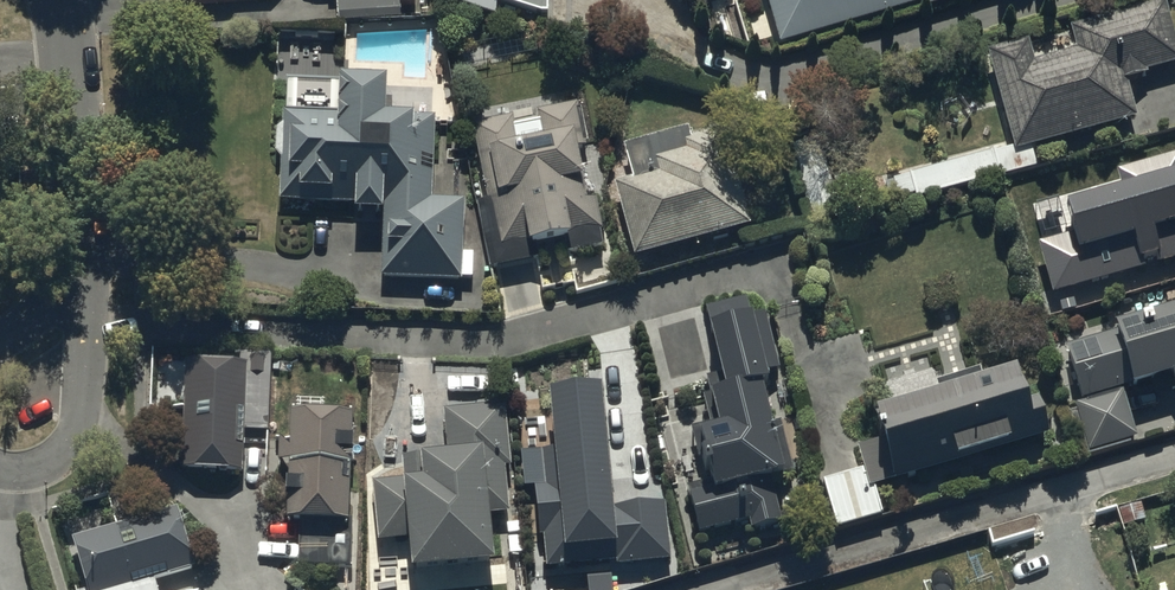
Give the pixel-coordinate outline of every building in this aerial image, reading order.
[(336,20),(398,20),(398,2),(413,2),(413,0),(336,0),(336,20)] [(493,15),(493,0),(451,0),(493,15)] [(537,11),(546,11),(546,0),(503,0),(537,11)] [(779,39),(923,0),(767,0),(779,39)] [(1013,149),(1135,115),(1125,78),(1144,73),(1143,68),(1174,59),(1174,39),(1164,0),(1155,0),(1069,24),(1076,47),(1033,59),(1027,38),(986,50),(1013,149)] [(383,76),(335,74),(335,110),(281,109),(281,123),(274,129),(275,151),(279,157),(277,200),(349,202),(349,206),(382,208),(380,273),(470,276),(471,250),(459,249),(461,199),(428,198),(432,115),(411,114),(411,112),(382,111),(383,76)] [(474,198),(488,265),(537,255),(533,237),(566,231),(569,249),(603,243),(594,197),(583,199),(573,146),(585,144),(577,102),(562,105),(559,92),(484,106),(486,119),(472,121),(486,196),(474,198)] [(613,181),(633,254),(749,223),(721,118),(622,145),(630,176),(613,181)] [(746,298),(704,307),(719,370),(704,373),(715,420),(692,425),(702,472),(708,471),(712,486),(689,491),(698,530),(748,519),(750,527),(780,520),(770,476),(791,471),(780,422),(769,425),(759,379),(768,377),(766,370),(776,367),(763,309),(749,312),(746,298)] [(1088,451),(1137,436),(1122,388),(1171,373),(1174,387),(1174,302),(1113,321),(1115,330),(1064,346),(1081,401),(1072,403),(1088,451)] [(238,359),(198,357),(150,355),(148,406),(181,407),(179,465),(242,468),(243,426),(266,427),(269,351),(238,350),(238,359)] [(820,479),(834,525),(881,511),(874,485),(1049,432),(1038,396),(1026,399),(1015,364),(982,374),(979,366),(935,380),(932,368),(885,382),(890,399),(869,405),(878,435),(854,443),(861,467),(820,479)] [(405,535),(408,565),(489,557),(485,513),(507,511),(502,463),(508,463),(502,404),(440,410),(444,448),(417,451),(417,453),(400,455),(402,476),(372,479),(378,538),(405,535)] [(298,516),(296,563),(349,564),(351,515),(347,515),(350,409),(289,407),(288,436),(280,436),(279,460),(285,460),(285,475),(283,475),(282,491),(286,491),(286,516),(298,516)] [(75,589),(157,589),(153,576),(191,566),(175,507),(117,523),(108,491),(53,507),(66,553),(76,550),(85,583),(74,587),(75,589)]
